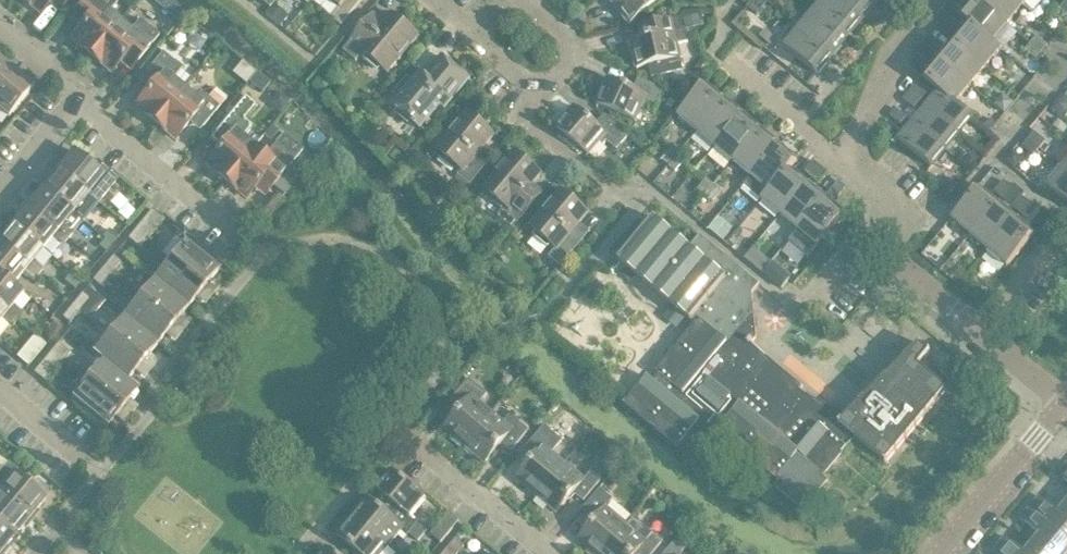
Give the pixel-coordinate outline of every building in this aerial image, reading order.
[(40,15),(52,0),(22,0),(40,15)] [(119,22),(108,13),(118,2),(116,0),(87,0),(77,11),(88,20),(71,41),(90,57),(119,22)] [(340,9),(332,19),(341,26),(362,0),(328,0),(340,9)] [(612,3),(628,24),(659,0),(616,0),(612,3)] [(838,0),(821,0),(813,10),(847,38),(862,19),(838,0)] [(875,0),(838,0),(862,19),(877,2),(875,0)] [(978,0),(973,0),(959,17),(967,23),(993,44),(994,43),(1008,25),(978,0)] [(1008,25),(1023,7),(1014,0),(978,0),(1008,25)] [(1061,8),(1055,15),(1066,24),(1066,22),(1066,13),(1061,8)] [(847,38),(813,10),(798,28),(832,56),(847,38)] [(682,16),(681,16),(684,30),(687,29),(689,29),(692,28),(701,26),(703,25),(703,23),(703,21),(702,17),(702,15),(701,14),(698,14),(694,15),(692,15),(692,16),(691,15),(690,15),(690,16),(689,15),(689,16),(688,15),(686,15),(684,15),(682,16)] [(387,74),(418,36),(392,15),(379,30),(368,21),(344,51),(356,61),(363,54),(387,74)] [(634,41),(630,42),(636,68),(649,65),(651,77),(667,74),(683,70),(677,44),(686,42),(684,30),(681,16),(654,23),(657,36),(634,41)] [(119,22),(90,57),(111,74),(128,53),(137,61),(158,36),(138,19),(129,30),(119,22)] [(947,37),(954,30),(943,21),(937,29),(947,37)] [(953,40),(986,68),(1002,49),(994,43),(993,44),(967,23),(953,40)] [(832,56),(798,28),(783,47),(816,74),(832,56)] [(770,46),(776,39),(766,30),(760,37),(770,46)] [(1030,44),(1042,53),(1047,45),(1036,36),(1030,44)] [(922,46),(933,55),(938,48),(928,39),(922,46)] [(938,58),(971,86),(986,68),(953,40),(938,58)] [(1042,53),(1030,44),(1025,51),(1036,60),(1042,53)] [(933,55),(922,46),(917,53),(927,62),(933,55)] [(154,123),(183,89),(173,81),(182,70),(161,52),(141,78),(151,86),(134,107),(154,123)] [(923,77),(956,104),(971,86),(938,58),(923,77)] [(394,107),(420,129),(465,75),(444,59),(431,75),(425,70),(414,83),(407,76),(392,93),(400,100),(394,107)] [(0,62),(0,89),(13,73),(0,62)] [(0,89),(0,111),(8,118),(32,89),(13,73),(0,89)] [(956,104),(923,77),(921,78),(937,92),(925,106),(958,134),(972,117),(956,104)] [(654,111),(663,90),(639,79),(633,91),(607,80),(596,104),(635,122),(642,106),(654,111)] [(696,132),(723,100),(704,84),(677,117),(696,132)] [(909,93),(921,102),(927,95),(915,85),(909,93)] [(183,89),(154,123),(175,140),(191,120),(201,128),(218,108),(200,93),(196,99),(183,89)] [(921,102),(909,93),(903,100),(914,110),(921,102)] [(714,148),(741,115),(723,100),(696,132),(714,148)] [(1059,103),(1053,111),(1064,119),(1066,116),(1066,110),(1059,103)] [(958,134),(925,106),(911,124),(943,152),(958,134)] [(617,151),(629,137),(604,116),(596,126),(573,107),(556,127),(589,155),(602,139),(617,151)] [(901,126),(907,118),(896,109),(890,117),(901,126)] [(225,182),(253,148),(244,139),(253,128),(233,112),(212,137),(222,145),(205,166),(225,182)] [(481,151),(494,136),(467,114),(437,151),(461,171),(458,175),(470,185),(491,160),(481,151)] [(732,163),(759,130),(741,115),(714,148),(732,163)] [(943,152),(911,124),(897,140),(930,167),(943,152)] [(750,177),(777,145),(759,130),(732,163),(750,177)] [(1029,140),(1040,149),(1045,142),(1034,133),(1029,140)] [(253,148),(225,182),(245,199),(262,179),(272,187),(293,162),(303,150),(284,134),(274,146),(265,157),(253,148)] [(1040,149),(1029,140),(1023,147),(1034,156),(1040,149)] [(777,145),(750,177),(767,192),(768,192),(788,169),(789,170),(796,161),(777,145)] [(668,165),(677,154),(671,149),(662,160),(668,165)] [(57,171),(97,204),(118,178),(101,165),(96,172),(72,153),(57,171)] [(527,190),(540,174),(514,153),(484,190),(509,211),(505,216),(517,225),(538,199),(527,190)] [(677,154),(668,165),(676,171),(685,160),(677,154)] [(811,178),(820,168),(812,162),(804,172),(811,178)] [(820,168),(811,178),(819,184),(826,174),(820,168)] [(1063,168),(1047,187),(1066,204),(1066,171),(1063,168)] [(779,217),(806,184),(789,170),(788,169),(768,192),(767,192),(760,201),(779,217)] [(57,171),(43,189),(78,218),(82,222),(97,204),(57,171)] [(704,196),(713,186),(706,180),(697,191),(704,196)] [(1002,198),(1011,188),(1003,181),(994,192),(1002,198)] [(837,199),(844,189),(837,183),(829,193),(837,199)] [(806,184),(779,217),(797,232),(824,199),(806,184)] [(713,186),(704,196),(711,202),(720,192),(713,186)] [(970,237),(997,204),(978,188),(951,221),(970,237)] [(43,189),(27,207),(66,240),(71,234),(68,231),(78,218),(43,189)] [(575,229),(588,213),(561,191),(531,229),(555,249),(549,256),(561,267),(585,238),(575,229)] [(1019,214),(1029,202),(1021,196),(1012,208),(1019,214)] [(824,199),(797,232),(816,247),(843,215),(824,199)] [(1029,202),(1019,214),(1027,220),(1036,208),(1029,202)] [(997,204),(970,237),(988,252),(1015,219),(997,204)] [(27,207),(12,225),(41,250),(51,238),(62,245),(66,240),(27,207)] [(133,232),(145,243),(164,221),(151,211),(133,232)] [(718,217),(708,229),(723,241),(733,229),(718,217)] [(759,284),(700,235),(689,248),(653,218),(617,261),(695,326),(656,373),(659,375),(653,382),(647,377),(624,404),(677,448),(686,437),(694,443),(715,442),(722,434),(776,479),(777,477),(779,479),(773,487),(803,511),(827,482),(819,475),(821,473),(823,475),(853,439),(886,466),(947,392),(944,389),(949,383),(924,363),(930,354),(929,353),(928,354),(920,348),(921,347),(920,346),(839,424),(829,415),(799,390),(801,388),(801,389),(802,388),(750,344),(756,338),(752,293),(759,284)] [(1015,219),(988,252),(1007,267),(1034,234),(1015,219)] [(0,240),(0,246),(36,276),(41,271),(32,261),(41,250),(12,225),(0,240)] [(100,243),(100,245),(100,246),(100,247),(101,248),(103,250),(105,251),(106,250),(107,250),(107,249),(110,247),(110,246),(112,244),(112,245),(113,244),(114,242),(115,242),(116,240),(116,239),(118,237),(118,235),(117,234),(115,233),(113,232),(112,231),(111,230),(110,230),(109,229),(108,230),(107,231),(105,233),(104,235),(103,236),(103,238),(104,239),(104,240),(103,241),(101,242),(101,243),(100,243)] [(145,243),(133,232),(126,240),(139,251),(145,243)] [(168,262),(211,298),(220,288),(211,280),(219,271),(185,242),(168,262)] [(0,246),(0,276),(11,286),(12,284),(21,274),(32,281),(36,276),(0,246)] [(754,246),(744,259),(781,289),(791,277),(754,246)] [(102,270),(110,276),(120,264),(112,258),(102,270)] [(168,262),(153,281),(187,309),(195,299),(204,306),(211,298),(168,262)] [(110,276),(102,270),(92,283),(100,289),(110,276)] [(16,321),(21,315),(12,305),(22,294),(12,284),(11,286),(0,276),(0,308),(16,321)] [(153,281),(137,299),(180,335),(188,325),(180,318),(187,309),(153,281)] [(72,306),(80,312),(89,301),(82,295),(72,306)] [(137,299),(122,318),(156,346),(165,336),(174,343),(180,335),(137,299)] [(80,312),(72,306),(62,319),(69,325),(80,312)] [(0,308),(0,320),(11,327),(16,321),(0,308)] [(122,318),(107,335),(150,371),(158,362),(149,354),(156,346),(122,318)] [(150,371),(107,335),(91,355),(101,363),(102,361),(126,382),(127,381),(134,373),(143,380),(150,371)] [(52,351),(63,360),(69,353),(58,344),(52,351)] [(63,360),(52,351),(33,374),(44,383),(63,360)] [(101,363),(87,380),(129,416),(138,406),(129,399),(137,390),(127,381),(126,382),(102,361),(101,363)] [(129,416),(87,380),(71,399),(105,428),(114,418),(122,425),(129,416)] [(465,446),(492,414),(480,404),(487,396),(469,380),(450,402),(460,410),(444,429),(465,446)] [(492,414),(465,446),(485,464),(501,445),(510,453),(529,431),(510,415),(503,423),(492,414)] [(537,497),(565,464),(552,454),(563,441),(545,426),(523,453),(533,461),(516,480),(537,497)] [(0,471),(0,494),(29,518),(44,501),(41,498),(47,492),(35,481),(29,488),(13,475),(16,471),(6,464),(0,471)] [(565,464),(537,497),(557,514),(573,494),(583,502),(601,481),(591,472),(584,480),(565,464)] [(598,464),(591,472),(601,481),(609,472),(598,464)] [(1058,475),(1066,483),(1066,465),(1058,475)] [(396,508),(417,525),(410,519),(425,501),(391,472),(375,490),(396,508)] [(626,524),(606,508),(612,501),(598,489),(581,510),(595,521),(578,541),(593,553),(602,553),(626,524)] [(29,518),(0,494),(0,525),(14,537),(29,518)] [(1066,539),(1066,505),(1060,513),(1040,497),(1031,508),(1066,539)] [(417,525),(396,508),(388,517),(367,500),(352,519),(387,547),(400,532),(407,537),(417,525)] [(1041,553),(1066,553),(1066,539),(1031,508),(1021,520),(1041,536),(1032,546),(1041,553)] [(441,543),(458,522),(449,514),(431,535),(441,543)] [(352,519),(337,536),(358,553),(357,553),(381,553),(387,547),(352,519)] [(602,553),(652,553),(662,542),(653,534),(647,541),(626,524),(602,553)] [(14,537),(0,525),(0,553),(14,537)] [(417,525),(409,534),(418,542),(426,532),(417,525)] [(689,547),(679,538),(666,553),(682,553),(689,547)] [(453,553),(458,553),(464,548),(455,540),(447,549),(453,553)] [(1003,540),(993,552),(995,553),(1020,553),(1003,540)]
